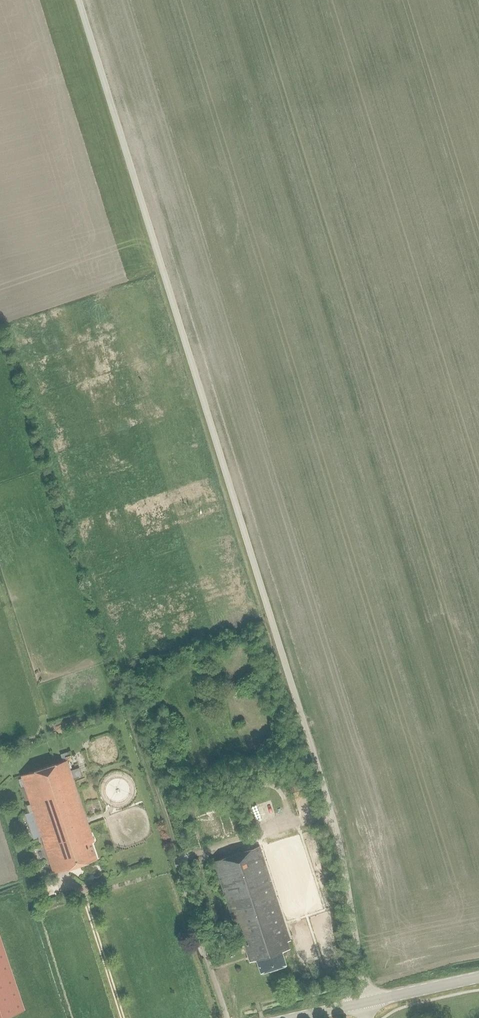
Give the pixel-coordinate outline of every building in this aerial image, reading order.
[(251,663),(242,667),(247,677),(256,673),(251,663)] [(216,716),(217,725),(225,725),(225,716),(216,716)] [(69,726),(65,717),(51,723),(55,732),(69,726)] [(186,728),(187,737),(194,736),(192,727),(186,728)] [(63,761),(66,760),(65,758),(70,756),(69,752),(68,753),(67,752),(60,755),(63,761)] [(53,874),(97,859),(91,842),(93,841),(72,778),(70,771),(66,760),(63,761),(20,776),(21,779),(24,786),(53,874)] [(79,768),(70,771),(72,778),(72,779),(82,775),(79,768)] [(286,940),(289,939),(260,846),(214,861),(241,947),(245,946),(250,962),(256,959),(261,973),(287,965),(283,951),(289,949),(286,940)] [(0,938),(0,1017),(1,1017),(24,1010),(0,938)]
